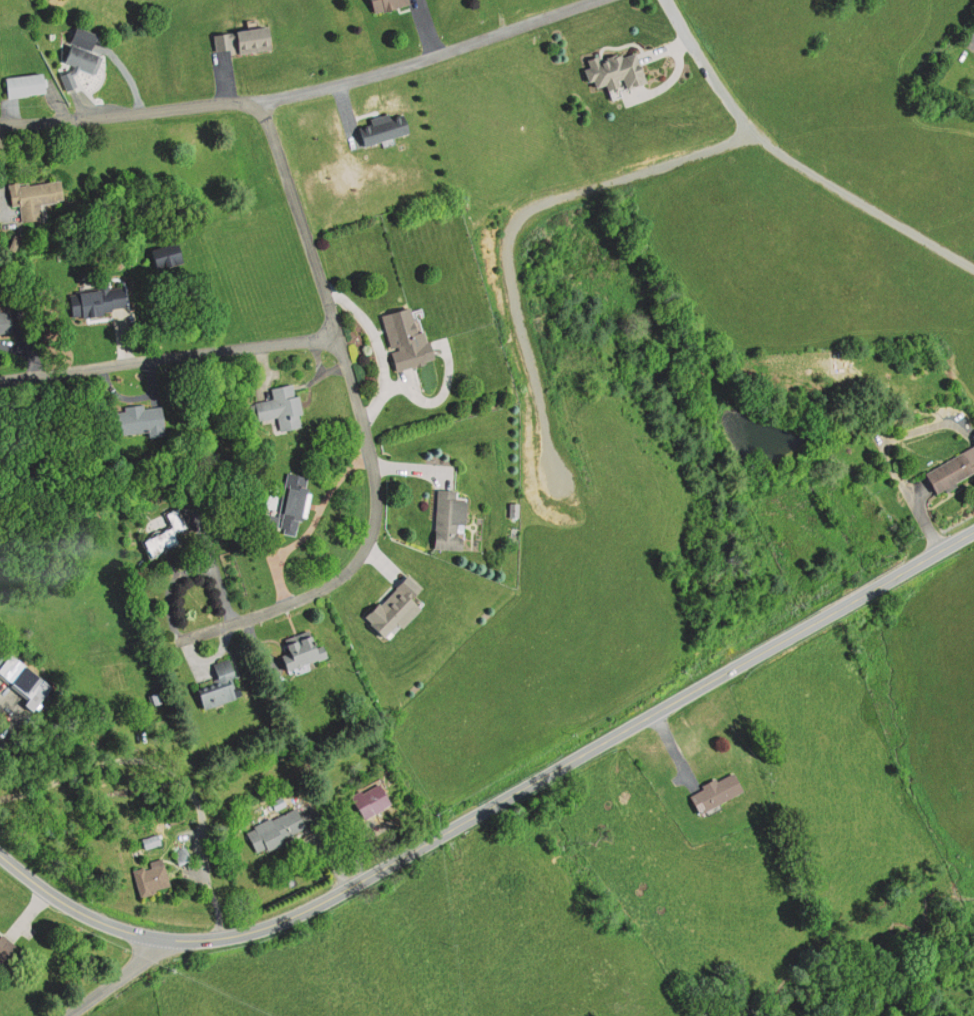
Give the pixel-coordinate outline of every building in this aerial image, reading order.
[(373,13),(407,2),(406,0),(369,0),(373,13)] [(268,26),(210,34),(212,51),(271,42),(268,26)] [(63,73),(67,88),(79,85),(76,75),(83,73),(86,67),(103,75),(110,57),(79,44),(71,61),(82,65),(79,71),(76,72),(75,69),(63,73)] [(633,50),(644,80),(617,90),(619,95),(610,98),(604,82),(593,86),(591,79),(586,81),(581,67),(588,65),(585,58),(610,49),(612,57),(633,50)] [(50,92),(12,95),(10,77),(49,73),(50,92)] [(406,132),(359,147),(352,123),(399,108),(406,132)] [(69,179),(15,186),(17,205),(27,203),(30,224),(50,221),(48,204),(72,201),(69,179)] [(171,245),(149,253),(155,269),(177,261),(171,245)] [(125,304),(109,306),(110,312),(72,318),(69,294),(122,286),(125,304)] [(378,312),(396,366),(431,355),(413,301),(378,312)] [(15,331),(0,333),(0,310),(13,309),(15,331)] [(290,381),(300,425),(279,429),(276,415),(257,419),(253,399),(272,395),(270,385),(290,381)] [(159,431),(113,435),(111,410),(157,406),(159,431)] [(923,471),(973,444),(973,470),(934,491),(923,471)] [(308,473),(296,533),(256,525),(258,511),(277,515),(286,469),(308,473)] [(436,486),(431,546),(463,549),(467,499),(455,498),(455,488),(436,486)] [(140,539),(149,557),(177,544),(173,534),(190,526),(180,504),(163,511),(169,525),(140,539)] [(405,572),(362,614),(382,634),(395,622),(399,627),(419,607),(410,597),(420,587),(405,572)] [(304,634),(281,642),(285,654),(276,657),(281,672),(324,657),(320,645),(309,648),(304,634)] [(1,672),(35,697),(49,679),(15,654),(1,672)] [(229,657),(212,664),(218,679),(191,690),(199,710),(243,692),(229,657)] [(740,789),(697,812),(688,794),(731,771),(740,789)] [(351,794),(363,817),(389,803),(376,780),(351,794)] [(304,828),(255,849),(247,828),(295,807),(304,828)] [(133,870),(139,893),(167,886),(162,863),(133,870)] [(5,971),(0,967),(0,932),(22,949),(5,971)]
